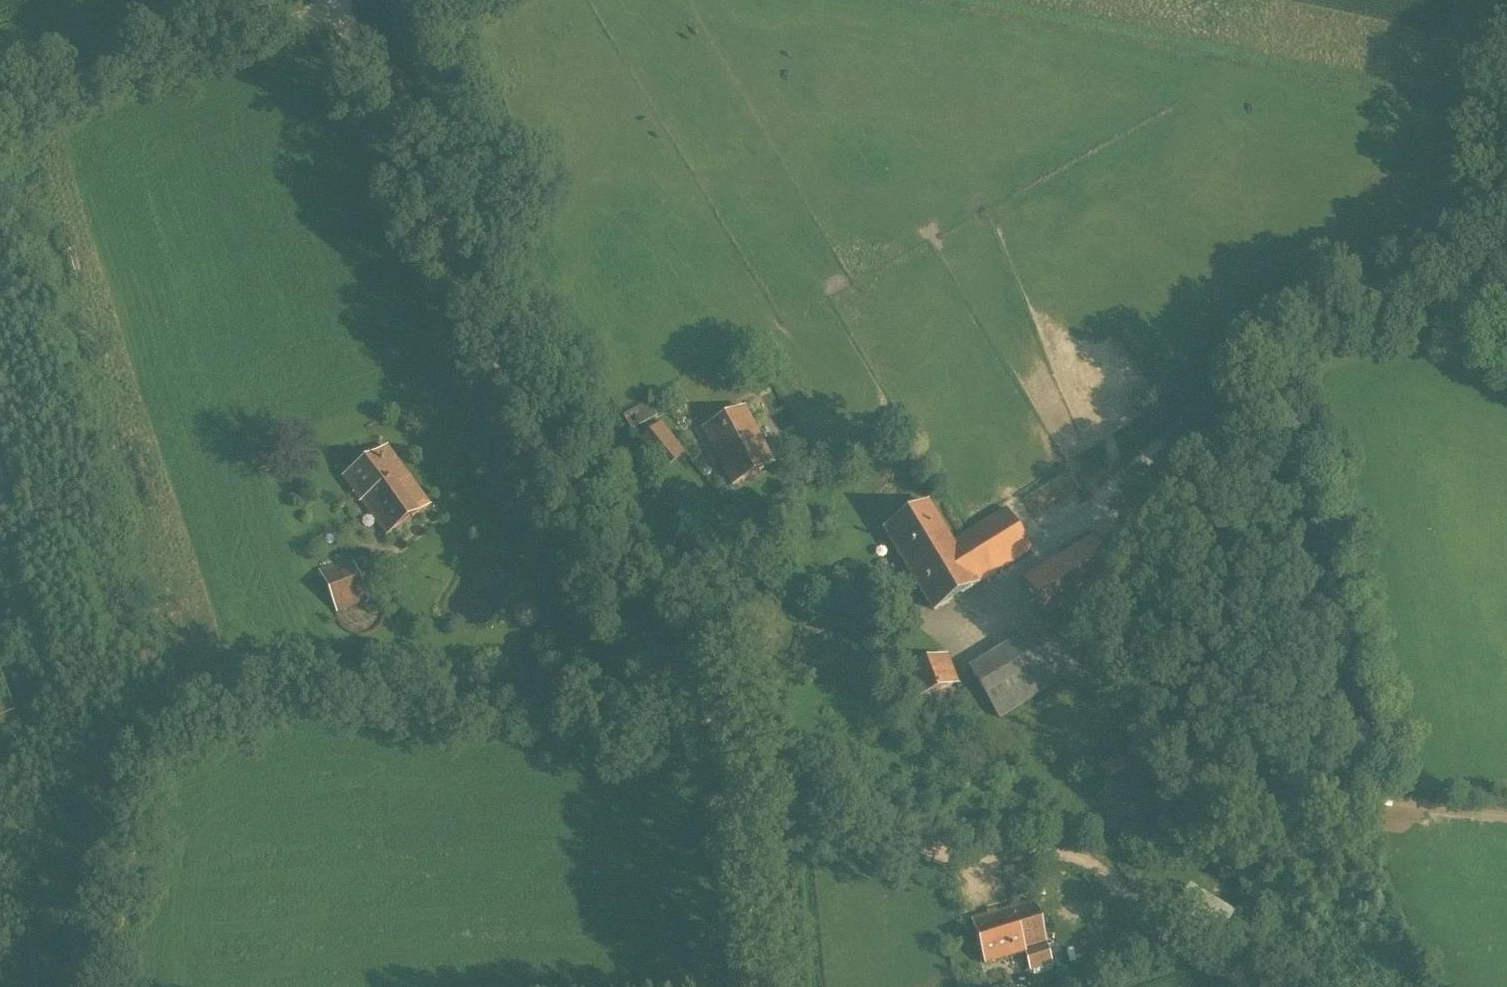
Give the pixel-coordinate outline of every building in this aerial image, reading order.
[(658,415),(649,400),(623,414),(631,430),(658,415)] [(702,429),(732,485),(774,463),(744,407),(702,429)] [(662,421),(637,442),(662,471),(686,450),(662,421)] [(343,477),(385,535),(429,504),(386,446),(343,477)] [(951,542),(926,502),(884,528),(934,609),(1031,550),(1006,509),(951,542)] [(1092,534),(1022,576),(1049,622),(1119,580),(1092,534)] [(318,569),(337,612),(369,600),(351,558),(318,569)] [(1028,630),(967,667),(998,719),(1059,682),(1028,630)] [(946,654),(901,670),(911,700),(958,683),(946,654)] [(1223,937),(1239,910),(1193,882),(1176,909),(1223,937)] [(971,919),(985,964),(1025,952),(1031,971),(1052,965),(1033,901),(971,919)]
